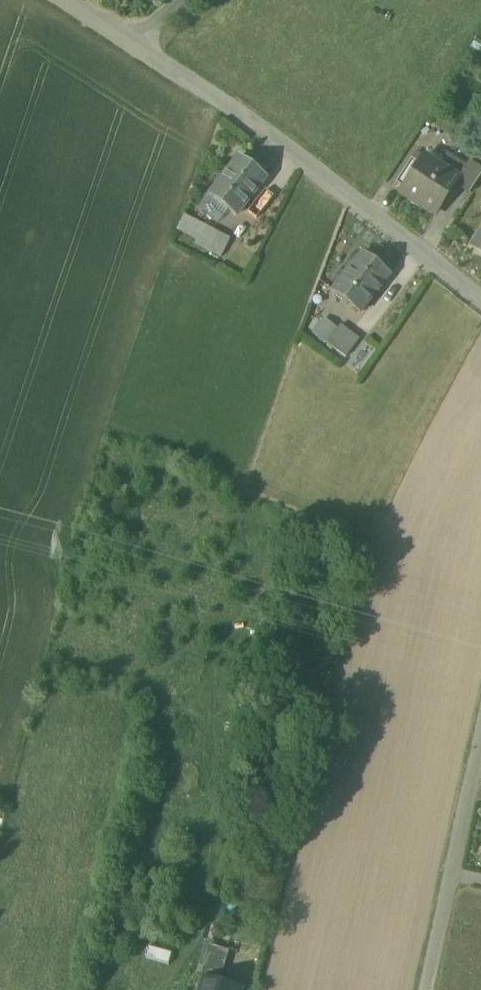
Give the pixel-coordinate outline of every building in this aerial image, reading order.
[(412,158),(396,183),(405,188),(421,164),(412,158)] [(405,188),(402,193),(435,215),(455,185),(458,179),(425,158),(405,188)] [(237,161),(208,198),(233,218),(262,181),(237,161)] [(455,185),(470,194),(480,177),(480,171),(469,163),(458,179),(455,185)] [(203,228),(182,218),(175,232),(195,242),(196,243),(203,228)] [(227,241),(203,228),(196,243),(195,242),(193,246),(218,259),(227,241)] [(472,249),(480,255),(480,236),(472,249)] [(388,277),(362,256),(331,295),(358,315),(388,277)] [(357,342),(338,328),(324,346),(343,360),(357,342)] [(233,936),(210,929),(205,945),(207,946),(228,952),(233,936)] [(228,952),(207,946),(200,970),(220,976),(223,977),(230,952),(228,952)] [(200,970),(197,981),(206,983),(206,981),(218,984),(220,976),(200,970)] [(206,981),(206,983),(204,989),(239,989),(218,984),(206,981)]
